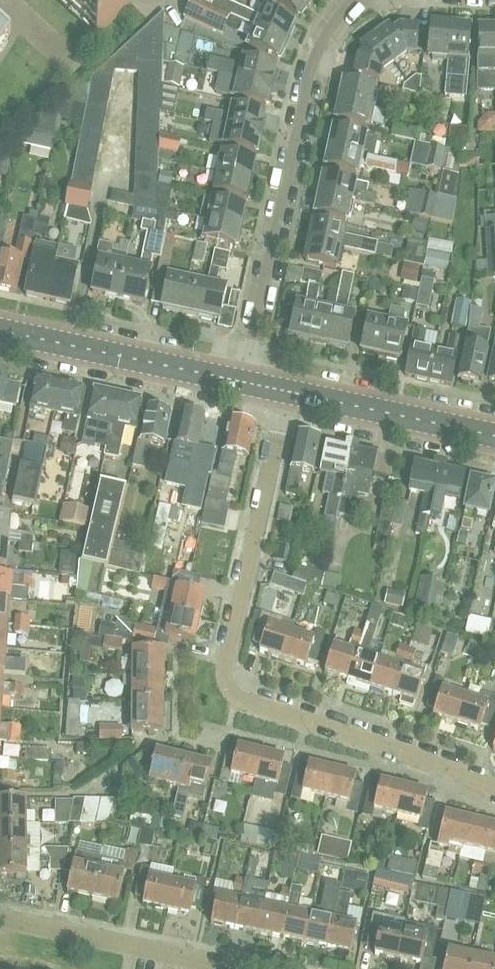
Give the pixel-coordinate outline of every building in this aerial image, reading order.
[(96,40),(129,3),(126,0),(52,0),(96,40)] [(211,6),(205,3),(198,0),(193,0),(186,16),(222,33),(230,15),(211,6)] [(258,14),(227,0),(214,0),(211,6),(230,15),(253,25),(284,40),(287,34),(290,35),(294,26),(292,25),(293,22),(262,7),(258,14)] [(309,0),(278,0),(297,15),(299,13),(301,14),(307,6),(305,4),(309,0)] [(143,32),(127,47),(140,62),(164,63),(167,12),(166,11),(143,32)] [(447,60),(450,26),(444,25),(444,23),(434,22),(433,24),(430,24),(427,55),(432,55),(432,59),(447,60)] [(447,60),(446,76),(465,78),(470,28),(467,27),(467,25),(457,24),(457,26),(450,26),(447,60)] [(0,25),(0,51),(10,35),(0,25)] [(197,37),(166,25),(164,60),(169,61),(192,65),(197,37)] [(282,46),(284,40),(253,25),(246,38),(250,40),(248,45),(276,58),(277,55),(279,57),(284,47),(282,46)] [(478,90),(494,89),(494,28),(491,28),(491,25),(481,25),(481,28),(478,28),(478,60),(478,90)] [(376,37),(394,62),(406,53),(416,53),(418,29),(400,28),(392,33),(388,28),(376,37)] [(380,72),(394,62),(376,37),(363,47),(366,52),(359,58),(355,75),(379,80),(380,72)] [(101,70),(114,73),(114,71),(138,73),(140,73),(140,62),(127,47),(101,70)] [(208,70),(270,85),(271,79),(274,79),(276,69),(274,68),(274,66),(244,58),(243,63),(212,56),(208,70)] [(169,61),(163,86),(181,90),(186,65),(192,65),(169,61)] [(140,73),(138,73),(164,74),(164,63),(140,62),(140,73)] [(93,78),(93,79),(112,83),(114,73),(101,70),(93,78)] [(138,73),(138,84),(163,86),(164,74),(138,73)] [(268,91),(270,85),(236,77),(232,91),(236,92),(235,97),(265,105),(266,102),(268,102),(271,92),(268,91)] [(409,82),(417,93),(419,94),(421,78),(415,77),(409,82)] [(112,83),(93,79),(92,84),(91,90),(110,93),(112,83)] [(340,100),(374,107),(377,93),(374,93),(375,88),(344,81),(344,84),(341,83),(339,93),(341,94),(340,100)] [(404,90),(417,93),(409,82),(405,85),(404,90)] [(91,90),(92,84),(85,83),(72,94),(66,124),(84,128),(85,121),(87,110),(89,100),(91,90)] [(163,86),(138,84),(137,96),(163,97),(163,86)] [(110,93),(91,90),(89,100),(107,103),(108,103),(110,93)] [(137,96),(137,107),(162,108),(163,97),(137,96)] [(89,100),(87,110),(106,114),(108,103),(107,103),(89,100)] [(371,122),(374,107),(340,100),(338,107),(336,107),(334,116),(336,117),(336,120),(367,127),(368,121),(371,122)] [(450,103),(436,100),(432,120),(446,123),(450,103)] [(233,106),(225,105),(223,112),(208,109),(205,120),(213,122),(259,132),(261,126),(263,126),(266,116),(263,116),(264,113),(233,106)] [(137,107),(137,118),(162,119),(162,108),(137,107)] [(106,114),(87,110),(85,121),(104,124),(106,114)] [(57,114),(40,130),(54,133),(57,114)] [(136,129),(161,130),(162,119),(137,118),(136,129)] [(104,124),(85,121),(84,128),(83,131),(102,134),(104,124)] [(258,139),(259,132),(213,122),(210,137),(226,140),(225,145),(255,152),(256,149),(258,149),(261,139),(258,139)] [(421,129),(396,123),(393,137),(418,142),(421,129)] [(379,138),(365,135),(334,128),(334,131),(331,130),(329,140),(332,141),(330,147),(375,157),(379,138)] [(52,133),(36,129),(33,145),(48,148),(52,133)] [(136,129),(136,140),(161,141),(161,134),(161,130),(136,129)] [(102,134),(83,131),(81,141),(100,145),(102,134)] [(161,141),(160,147),(171,150),(179,152),(183,139),(161,134),(161,141)] [(161,141),(136,140),(135,151),(160,153),(160,147),(161,141)] [(100,145),(81,141),(79,151),(98,155),(100,145)] [(446,149),(433,146),(428,168),(442,171),(446,149)] [(388,160),(375,157),(330,147),(329,154),(326,153),(324,163),(327,164),(326,167),(360,174),(362,165),(395,172),(397,162),(388,160)] [(16,148),(0,163),(0,175),(10,178),(16,148)] [(98,155),(79,151),(77,162),(96,165),(98,155)] [(135,163),(160,164),(160,160),(160,153),(135,151),(135,163)] [(215,171),(250,179),(251,173),(254,173),(256,163),(253,163),(254,160),(223,153),(222,158),(218,157),(215,171)] [(481,156),(461,155),(461,167),(480,168),(481,156)] [(96,165),(77,162),(75,172),(94,176),(96,165)] [(135,163),(134,174),(159,175),(160,164),(135,163)] [(159,184),(173,187),(175,174),(161,171),(159,184)] [(248,186),(250,179),(215,171),(212,186),(216,187),(215,192),(245,199),(246,196),(249,196),(251,186),(248,186)] [(94,176),(75,172),(73,182),(92,186),(94,176)] [(460,176),(443,172),(438,196),(455,199),(460,176)] [(159,184),(159,175),(134,174),(133,195),(134,195),(158,200),(159,184)] [(320,194),(354,202),(354,201),(375,205),(377,195),(357,190),(357,187),(354,186),(355,181),(324,175),(324,178),(321,177),(319,187),(322,188),(320,194)] [(87,211),(92,186),(73,182),(68,207),(87,211)] [(174,187),(173,187),(159,184),(158,200),(158,210),(169,212),(174,187)] [(158,200),(134,195),(133,195),(111,191),(109,201),(136,207),(158,212),(158,210),(158,200)] [(437,196),(424,193),(420,215),(432,218),(433,216),(436,202),(437,196)] [(351,216),(354,202),(320,194),(319,201),(316,201),(314,210),(317,211),(316,214),(347,221),(348,215),(351,216)] [(433,216),(432,218),(450,222),(455,199),(438,196),(437,196),(436,202),(433,216)] [(201,218),(205,219),(239,226),(241,219),(244,220),(246,210),(243,210),(244,206),(205,198),(201,218)] [(91,223),(87,211),(68,207),(65,220),(90,226),(91,223)] [(157,233),(158,212),(136,207),(133,220),(142,222),(140,229),(148,231),(140,268),(126,264),(118,298),(143,303),(151,270),(150,270),(153,256),(161,257),(166,235),(157,233)] [(180,214),(169,212),(158,210),(158,212),(157,233),(166,235),(168,221),(178,223),(180,214)] [(51,219),(39,216),(36,232),(48,234),(51,219)] [(32,243),(37,220),(24,217),(15,257),(0,254),(0,289),(15,292),(22,260),(28,261),(32,243)] [(429,221),(414,217),(411,230),(426,233),(429,221)] [(238,233),(239,226),(205,219),(202,233),(206,234),(205,239),(235,246),(236,243),(239,243),(241,233),(238,233)] [(310,241),(344,249),(376,255),(379,242),(347,236),(347,234),(344,233),(345,228),(314,222),(314,225),(311,224),(309,234),(312,234),(310,241)] [(25,296),(48,300),(56,259),(60,240),(38,235),(25,296)] [(166,235),(161,257),(170,260),(175,237),(166,235)] [(428,243),(411,240),(406,262),(423,265),(428,243)] [(341,263),(344,249),(310,241),(309,248),(306,247),(304,257),(307,258),(306,261),(337,268),(338,263),(341,263)] [(118,298),(126,264),(128,254),(113,251),(114,245),(100,242),(96,259),(99,260),(92,292),(118,298)] [(203,262),(207,244),(197,242),(193,260),(203,262)] [(435,269),(447,271),(449,263),(451,256),(427,251),(425,261),(424,267),(435,269)] [(56,259),(48,300),(70,305),(79,264),(56,259)] [(421,267),(406,263),(403,278),(418,281),(421,267)] [(227,285),(217,283),(220,269),(211,267),(208,281),(201,315),(202,315),(201,318),(212,320),(212,318),(220,319),(227,285)] [(318,306),(317,305),(324,274),(305,270),(302,284),(310,286),(306,303),(297,301),(290,335),(297,336),(297,339),(307,341),(307,338),(311,339),(318,306)] [(182,311),(189,277),(174,274),(174,277),(168,276),(161,307),(165,308),(164,310),(174,312),(175,310),(182,311)] [(350,313),(347,312),(354,276),(345,274),(342,288),(330,343),(335,344),(335,346),(345,349),(345,346),(348,347),(354,317),(350,316),(350,313)] [(201,315),(208,281),(189,277),(182,311),(183,312),(183,314),(193,316),(193,314),(201,315)] [(436,281),(423,278),(417,306),(430,309),(436,281)] [(382,284),(370,281),(368,289),(380,292),(382,284)] [(330,343),(342,288),(331,286),(326,307),(318,306),(311,339),(316,340),(316,343),(326,345),(326,342),(330,343)] [(406,287),(403,301),(416,304),(419,290),(406,287)] [(472,303),(459,300),(454,326),(466,329),(472,303)] [(397,357),(400,358),(407,328),(402,327),(405,311),(390,308),(388,320),(381,354),(387,355),(387,358),(397,360),(397,357)] [(458,377),(458,378),(462,379),(463,381),(469,383),(471,381),(480,383),(488,350),(487,349),(491,331),(478,328),(482,310),(472,308),(471,326),(469,330),(458,377)] [(381,354),(388,320),(373,317),(373,320),(368,319),(361,349),(364,350),(364,353),(374,355),(374,352),(381,354)] [(429,380),(436,349),(423,347),(427,331),(416,329),(406,376),(429,380)] [(452,385),(454,377),(462,339),(451,336),(448,352),(436,349),(429,380),(452,385)] [(8,373),(0,371),(0,404),(18,407),(23,386),(6,383),(8,373)] [(35,412),(36,408),(55,412),(61,384),(36,379),(29,411),(35,412)] [(79,421),(85,389),(61,384),(55,412),(67,414),(63,431),(76,434),(79,421)] [(111,424),(117,396),(93,391),(82,443),(106,448),(111,424)] [(111,424),(106,448),(105,456),(120,459),(126,427),(136,429),(142,401),(117,396),(111,424)] [(171,414),(167,413),(168,411),(159,409),(158,411),(147,409),(141,439),(139,439),(133,466),(145,468),(150,443),(164,446),(171,414)] [(203,448),(198,446),(205,415),(183,410),(175,442),(189,445),(183,468),(181,468),(177,485),(208,492),(213,473),(209,472),(209,470),(199,468),(203,448)] [(236,453),(248,456),(255,425),(229,420),(218,474),(213,473),(208,492),(202,523),(225,528),(230,504),(223,502),(225,494),(228,495),(236,453)] [(314,472),(321,439),(298,434),(285,494),(297,496),(302,470),(314,472)] [(79,441),(65,438),(62,451),(76,455),(79,441)] [(14,443),(0,440),(0,506),(14,443)] [(338,518),(338,514),(342,498),(352,446),(328,440),(321,472),(327,473),(323,494),(330,495),(326,515),(338,518)] [(370,482),(371,482),(377,451),(352,446),(342,498),(338,514),(353,517),(357,494),(367,496),(370,482)] [(430,516),(441,464),(416,459),(409,490),(425,493),(416,532),(426,534),(429,521),(430,516)] [(444,498),(459,501),(466,470),(441,464),(430,516),(440,518),(444,498)] [(22,503),(34,506),(41,472),(23,468),(21,467),(13,501),(22,503)] [(488,514),(494,484),(472,479),(461,530),(472,532),(476,511),(488,514)] [(115,548),(128,488),(99,482),(92,512),(89,529),(82,561),(105,566),(111,567),(115,548)] [(398,501),(395,514),(393,525),(404,527),(409,503),(398,501)] [(287,536),(293,507),(280,505),(275,534),(287,536)] [(62,523),(89,529),(92,512),(65,506),(62,523)] [(393,525),(395,514),(384,511),(377,545),(388,547),(389,543),(393,525)] [(7,541),(9,516),(0,515),(0,541),(7,541)] [(23,532),(22,543),(33,544),(34,533),(23,532)] [(471,535),(462,533),(460,545),(469,547),(471,535)] [(33,554),(33,544),(22,543),(21,553),(33,554)] [(276,544),(272,559),(291,563),(295,548),(276,544)] [(115,548),(111,567),(110,568),(141,574),(145,555),(115,548)] [(76,552),(61,550),(59,572),(74,573),(76,552)] [(99,596),(105,566),(82,561),(76,591),(99,596)] [(296,564),(291,579),(319,587),(324,573),(296,564)] [(274,573),(270,584),(303,596),(307,585),(274,573)] [(10,600),(12,576),(0,575),(0,599),(10,600)] [(70,585),(70,575),(62,575),(62,585),(70,585)] [(34,578),(21,577),(21,586),(33,587),(34,578)] [(155,577),(152,589),(166,592),(169,581),(155,577)] [(442,582),(418,578),(412,609),(435,614),(442,582)] [(176,588),(170,612),(199,618),(205,594),(176,588)] [(402,593),(385,590),(381,607),(399,611),(402,593)] [(327,591),(323,604),(336,607),(340,595),(327,591)] [(10,600),(0,599),(0,624),(8,624),(10,600)] [(290,632),(278,628),(281,619),(261,613),(254,611),(252,622),(258,623),(252,641),(261,644),(258,652),(281,659),(290,632)] [(194,643),(199,618),(170,612),(165,637),(194,643)] [(394,612),(391,624),(403,628),(407,616),(394,612)] [(368,614),(362,633),(356,653),(347,680),(355,683),(353,688),(367,693),(369,687),(370,687),(378,660),(383,645),(370,641),(377,617),(368,614)] [(489,627),(491,617),(480,614),(478,625),(489,627)] [(17,625),(30,626),(30,616),(18,615),(17,625)] [(117,621),(114,638),(114,639),(123,640),(124,640),(132,639),(135,625),(117,621)] [(135,625),(132,639),(154,644),(158,628),(135,623),(135,625)] [(8,624),(0,624),(0,647),(6,647),(8,624)] [(29,636),(30,626),(17,625),(17,635),(29,636)] [(417,627),(412,643),(427,648),(432,632),(417,627)] [(324,672),(347,680),(356,653),(362,633),(355,630),(349,650),(332,645),(324,672)] [(290,632),(281,659),(304,667),(307,659),(315,662),(324,634),(319,632),(316,640),(290,632)] [(447,632),(441,651),(456,656),(462,637),(447,632)] [(122,649),(123,640),(114,639),(114,638),(105,637),(103,650),(121,652),(122,649)] [(104,639),(90,638),(89,646),(103,647),(104,639)] [(403,658),(407,647),(400,645),(396,656),(403,658)] [(6,647),(0,647),(0,672),(4,673),(26,674),(27,659),(5,657),(6,647)] [(400,667),(392,694),(401,697),(399,703),(412,707),(414,701),(415,702),(424,675),(410,670),(416,650),(407,647),(403,658),(400,667)] [(132,675),(162,675),(162,650),(132,650),(132,675)] [(370,687),(392,694),(400,667),(378,660),(370,687)] [(162,701),(162,675),(132,675),(132,700),(162,701)] [(73,690),(89,690),(89,677),(73,677),(73,690)] [(455,723),(464,696),(438,687),(440,680),(435,678),(426,705),(434,708),(432,716),(455,723)] [(3,684),(0,684),(0,709),(1,709),(10,710),(12,695),(24,695),(25,686),(3,684)] [(494,709),(494,696),(482,692),(479,701),(464,696),(455,723),(478,731),(480,723),(489,726),(494,709)] [(68,707),(81,707),(81,699),(68,699),(68,707)] [(162,731),(162,701),(132,700),(132,731),(162,731)] [(46,722),(34,721),(33,730),(45,731),(46,722)] [(21,734),(21,725),(0,723),(0,733),(21,734)] [(66,735),(79,736),(80,724),(67,723),(66,735)] [(122,725),(99,725),(99,739),(122,739),(122,725)] [(0,733),(0,743),(20,744),(21,734),(0,733)] [(77,745),(76,753),(77,753),(88,754),(92,754),(92,746),(86,745),(78,745),(77,745)] [(254,780),(260,752),(237,746),(235,754),(226,751),(219,780),(225,781),(226,773),(254,780)] [(52,748),(28,747),(27,759),(51,761),(52,748)] [(179,789),(186,759),(155,752),(148,781),(179,789)] [(284,758),(260,752),(254,780),(250,796),(272,801),(274,793),(284,796),(291,767),(282,765),(284,758)] [(136,759),(126,766),(135,778),(144,771),(136,759)] [(211,765),(186,759),(179,789),(172,817),(182,819),(188,795),(203,799),(211,765)] [(313,794),(325,797),(332,769),(308,764),(306,771),(298,769),(291,797),(296,799),(298,790),(313,794)] [(332,769),(325,797),(352,803),(350,811),(356,813),(363,785),(353,782),(355,775),(332,769)] [(24,783),(25,774),(5,772),(5,781),(24,783)] [(396,814),(403,787),(380,781),(378,788),(369,786),(362,815),(383,819),(385,812),(396,814)] [(403,787),(396,814),(423,821),(421,829),(427,830),(433,802),(425,800),(426,792),(403,787)] [(26,799),(0,799),(0,824),(26,824),(26,799)] [(69,823),(70,819),(74,799),(56,799),(57,823),(69,823)] [(86,799),(74,799),(70,819),(82,819),(86,799)] [(102,799),(86,799),(82,819),(97,819),(102,799)] [(115,799),(102,799),(97,819),(100,819),(110,819),(115,799)] [(171,815),(156,811),(152,825),(168,828),(171,815)] [(462,846),(469,819),(445,813),(437,845),(447,848),(449,843),(462,846)] [(462,846),(485,852),(492,824),(469,819),(462,846)] [(26,848),(26,824),(0,824),(0,849),(26,849),(26,848)] [(274,848),(278,832),(244,824),(241,841),(274,848)] [(492,824),(485,852),(494,854),(494,825),(492,824)] [(156,828),(144,825),(140,843),(152,846),(156,828)] [(291,829),(280,826),(275,849),(298,854),(311,856),(314,845),(300,841),(301,835),(290,833),(291,829)] [(202,827),(200,838),(206,839),(216,841),(218,830),(202,827)] [(352,841),(325,834),(320,854),(347,860),(352,841)] [(203,855),(213,857),(216,841),(206,839),(203,855)] [(69,847),(46,848),(51,858),(51,870),(64,870),(69,847)] [(26,849),(0,849),(0,875),(26,875),(26,849)] [(298,854),(275,849),(274,854),(273,860),(296,865),(298,854)] [(91,898),(117,904),(124,872),(133,874),(137,854),(126,851),(123,862),(100,857),(96,874),(91,898)] [(91,898),(96,874),(100,857),(76,852),(73,864),(66,893),(91,898)] [(321,858),(311,856),(298,854),(296,865),(295,867),(318,872),(321,858)] [(374,865),(389,869),(392,860),(377,856),(374,865)] [(392,857),(392,860),(389,869),(404,873),(407,861),(392,857)] [(482,875),(489,876),(492,865),(483,863),(475,861),(472,872),(480,874),(482,875)] [(441,869),(426,865),(423,878),(438,882),(441,869)] [(166,910),(171,882),(144,876),(146,868),(141,867),(135,895),(144,897),(142,905),(166,910)] [(362,871),(347,868),(343,885),(359,888),(362,871)] [(491,877),(489,876),(482,875),(479,889),(488,891),(491,877)] [(242,893),(245,879),(237,877),(234,891),(242,893)] [(171,882),(166,910),(190,915),(191,907),(200,909),(206,881),(200,880),(198,888),(171,882)] [(338,893),(340,885),(326,882),(320,909),(311,907),(309,915),(303,943),(326,948),(338,893)] [(450,891),(420,885),(417,903),(446,909),(450,891)] [(280,899),(265,895),(263,905),(257,933),(280,938),(286,910),(288,902),(291,889),(283,887),(280,899)] [(288,902),(286,910),(280,938),(303,943),(309,915),(298,913),(303,890),(291,887),(291,889),(288,902)] [(483,898),(454,892),(449,916),(478,922),(483,898)] [(350,895),(338,893),(326,948),(350,953),(356,925),(344,923),(350,895)] [(234,928),(240,900),(216,895),(211,923),(234,928)] [(257,933),(263,905),(240,900),(234,928),(257,933)] [(397,958),(404,923),(372,916),(366,945),(375,947),(373,953),(397,958)] [(397,958),(420,963),(422,956),(431,958),(437,930),(404,923),(397,958)] [(471,955),(447,950),(443,968),(468,968),(471,955)] [(494,967),(494,960),(471,955),(468,968),(494,968),(494,967)]
